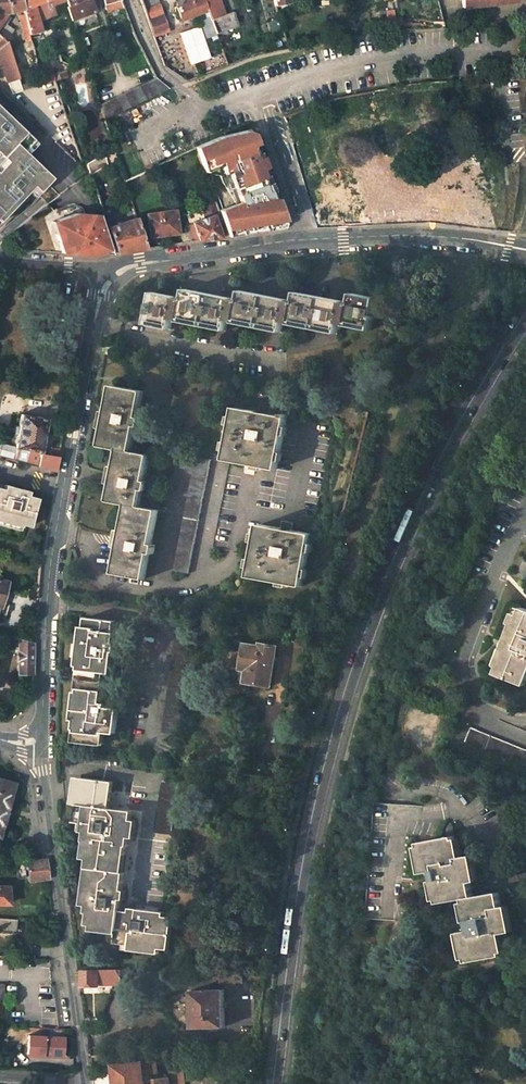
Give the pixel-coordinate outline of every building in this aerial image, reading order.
[(6,14),(22,8),(20,0),(0,0),(0,23),(1,22),(4,24),(7,19),(4,17),(6,14)] [(39,31),(32,5),(42,0),(41,0),(20,0),(22,8),(24,14),(28,34),(39,31)] [(50,5),(62,0),(41,0),(42,0),(46,16),(53,13),(50,5)] [(66,5),(65,6),(70,20),(94,11),(88,0),(65,0),(66,5)] [(105,11),(123,7),(120,0),(103,0),(105,11)] [(156,0),(139,0),(152,36),(168,30),(156,0)] [(180,18),(206,8),(203,0),(185,0),(186,3),(176,7),(180,18)] [(236,24),(231,11),(223,14),(218,0),(203,0),(206,8),(214,33),(236,24)] [(463,9),(484,6),(483,0),(461,0),(463,9)] [(24,14),(18,15),(25,41),(30,39),(28,34),(24,14)] [(11,36),(5,31),(4,32),(0,29),(0,30),(0,35),(8,40),(9,45),(12,44),(11,36)] [(52,33),(47,35),(58,72),(63,70),(52,33)] [(6,80),(16,75),(9,45),(8,40),(0,35),(0,42),(2,44),(0,46),(0,65),(6,80)] [(52,68),(49,61),(36,64),(41,84),(53,80),(49,70),(52,68)] [(103,119),(167,90),(153,79),(98,104),(103,119)] [(200,91),(203,98),(213,94),(210,87),(200,91)] [(21,149),(31,138),(0,109),(0,155),(5,159),(0,164),(0,217),(26,190),(31,185),(37,191),(50,177),(25,153),(21,149)] [(258,226),(266,223),(268,227),(281,222),(284,215),(278,199),(273,201),(270,193),(275,191),(271,181),(266,183),(260,165),(265,163),(252,129),(225,134),(219,136),(194,147),(203,170),(216,164),(218,167),(224,165),(235,192),(238,190),(241,197),(237,198),(240,206),(237,207),(219,214),(223,224),(227,234),(252,225),(253,228),(258,226)] [(25,153),(35,142),(31,138),(21,149),(25,153)] [(163,161),(145,170),(147,176),(165,168),(163,161)] [(266,183),(271,181),(265,163),(260,165),(266,183)] [(478,163),(462,167),(468,192),(464,193),(473,228),(495,230),(478,163)] [(237,207),(240,206),(237,198),(241,197),(238,190),(235,192),(224,165),(218,167),(216,164),(203,170),(204,173),(218,167),(218,169),(222,168),(237,207)] [(37,191),(31,185),(26,190),(32,196),(37,191)] [(190,241),(220,237),(216,226),(223,224),(219,214),(215,203),(201,208),(204,218),(192,222),(193,224),(185,227),(187,232),(190,241)] [(322,206),(312,209),(317,226),(328,226),(322,206)] [(64,252),(94,254),(96,252),(112,253),(98,213),(80,211),(53,219),(64,252)] [(175,211),(147,214),(149,235),(177,232),(175,211)] [(260,231),(288,227),(284,215),(281,222),(268,227),(266,223),(258,226),(260,231)] [(136,217),(106,226),(114,253),(146,248),(136,217)] [(223,224),(216,226),(220,237),(228,236),(227,234),(223,224)] [(228,236),(260,231),(258,226),(253,228),(252,225),(227,234),(228,236)] [(190,241),(187,232),(181,233),(184,242),(190,241)] [(154,291),(147,323),(171,329),(173,318),(180,320),(180,321),(226,331),(228,320),(235,322),(235,323),(281,333),(283,321),(290,322),(290,323),(337,333),(339,323),(346,324),(346,325),(370,331),(377,299),(352,293),(350,305),(344,303),(344,302),(297,292),(294,302),(288,301),(288,299),(242,290),(240,301),(233,299),(233,298),(186,288),(184,299),(178,298),(178,297),(154,291)] [(114,355),(117,345),(105,343),(103,353),(114,355)] [(126,505),(113,573),(142,579),(147,552),(151,553),(153,545),(149,544),(156,510),(139,507),(142,490),(146,491),(148,482),(145,481),(150,455),(131,452),(136,427),(140,427),(142,418),(138,417),(144,392),(113,385),(101,447),(119,450),(109,501),(126,505)] [(236,408),(224,460),(277,470),(291,400),(269,395),(265,415),(257,414),(257,412),(236,408)] [(59,451),(44,447),(43,453),(40,452),(46,419),(21,414),(14,447),(12,459),(56,471),(59,451)] [(14,447),(0,443),(0,456),(12,459),(14,447)] [(195,458),(172,571),(187,574),(211,460),(195,458)] [(229,464),(212,548),(227,551),(244,467),(229,464)] [(28,525),(36,496),(22,492),(23,489),(7,484),(6,488),(0,486),(0,517),(28,525)] [(260,525),(250,577),(301,588),(312,535),(260,525)] [(496,671),(524,683),(525,680),(525,606),(523,605),(515,625),(518,626),(516,630),(511,628),(504,646),(508,648),(505,655),(503,653),(496,671)] [(81,729),(79,742),(98,744),(100,731),(115,733),(118,709),(107,707),(107,703),(102,703),(103,691),(98,691),(100,672),(112,673),(114,652),(116,653),(117,645),(115,645),(117,634),(111,633),(112,621),(92,618),(91,627),(84,626),(79,665),(86,666),(82,693),(77,692),(75,719),(77,720),(76,728),(81,729)] [(33,642),(18,638),(17,673),(32,674),(33,642)] [(248,682),(271,686),(277,645),(262,643),(262,646),(247,644),(243,669),(249,670),(248,682)] [(512,741),(472,724),(464,742),(504,758),(512,741)] [(525,767),(525,747),(512,741),(504,758),(525,767)] [(162,776),(154,829),(169,832),(176,778),(162,776)] [(115,941),(168,948),(172,915),(154,913),(154,909),(137,907),(137,911),(118,909),(131,810),(109,807),(112,781),(79,777),(74,820),(86,822),(84,840),(89,841),(85,867),(92,867),(86,911),(89,911),(87,923),(117,927),(115,941)] [(12,782),(0,779),(0,827),(12,782)] [(365,919),(380,920),(389,804),(376,803),(365,919)] [(407,806),(398,922),(413,923),(419,842),(422,806),(407,806)] [(461,930),(467,961),(501,955),(498,933),(508,931),(504,905),(501,906),(498,891),(472,896),(470,881),(473,880),(468,855),(458,857),(453,835),(419,842),(425,871),(433,870),(439,902),(463,897),(470,929),(461,930)] [(45,859),(26,861),(29,880),(47,877),(45,859)] [(9,903),(8,885),(0,885),(0,903),(9,903)] [(10,929),(10,918),(0,918),(0,928),(10,929)] [(85,969),(85,984),(120,983),(120,969),(85,969)] [(191,989),(193,1026),(224,1025),(223,988),(191,989)] [(28,1036),(26,1053),(62,1055),(63,1037),(28,1036)] [(184,1067),(172,1068),(168,1074),(169,1078),(159,1079),(157,1059),(115,1063),(116,1072),(93,1075),(94,1083),(186,1083),(184,1067)]
